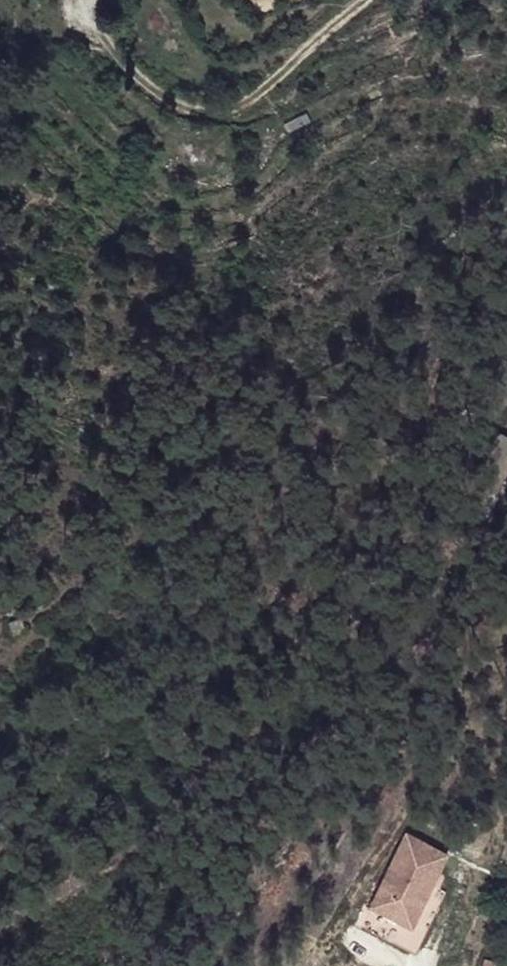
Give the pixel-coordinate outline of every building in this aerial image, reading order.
[(368,907),(413,930),(452,854),(407,831),(368,907)]
